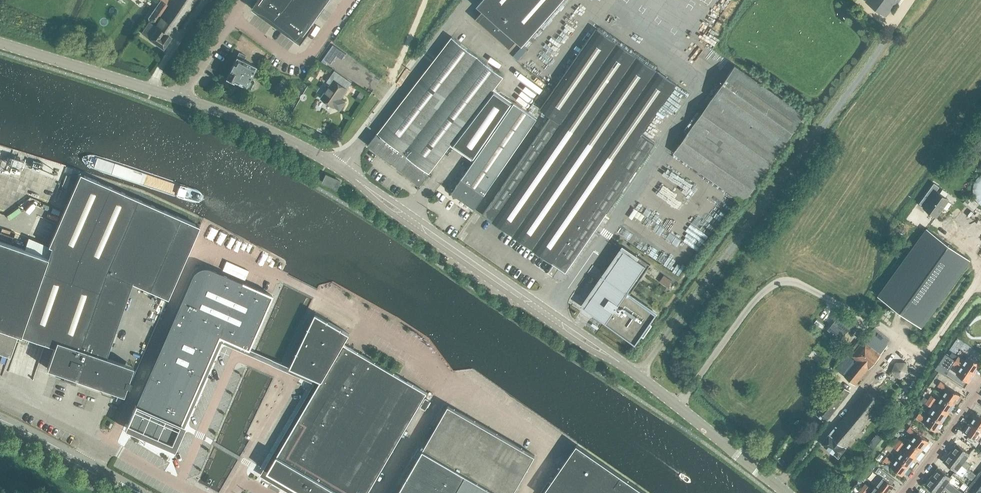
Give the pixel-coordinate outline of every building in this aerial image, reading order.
[(158,5),(181,22),(196,0),(161,0),(158,5)] [(302,46),(317,26),(315,25),(333,0),(260,0),(252,11),(302,46)] [(482,10),(517,41),(522,46),(563,0),(482,0),(477,6),(482,10)] [(887,15),(898,0),(867,0),(887,15)] [(181,22),(158,5),(149,18),(150,21),(142,32),(164,47),(181,22)] [(484,214),(566,272),(655,143),(642,134),(676,84),(597,30),(542,108),(552,116),(484,214)] [(452,37),(368,145),(369,145),(415,180),(421,185),(430,172),(451,144),(472,117),(495,88),(504,76),(502,75),(452,37)] [(522,46),(513,56),(518,61),(528,50),(522,46)] [(256,66),(244,60),(247,55),(240,51),(227,77),(234,80),(234,79),(246,85),(247,87),(249,88),(252,86),(255,80),(254,78),(251,76),(256,66)] [(674,153),(744,202),(805,114),(735,64),(674,153)] [(331,84),(322,98),(335,107),(335,106),(340,110),(346,101),(341,98),(352,82),(335,71),(327,81),(331,84)] [(276,89),(283,93),(289,84),(290,83),(283,78),(276,89)] [(472,117),(451,144),(474,160),(473,162),(452,192),(475,208),(496,178),(517,148),(538,118),(514,102),(495,88),(472,117)] [(362,92),(359,97),(363,100),(367,96),(362,92)] [(48,256),(21,335),(55,346),(47,368),(65,374),(64,379),(63,378),(63,379),(68,381),(74,365),(94,306),(105,274),(140,200),(82,173),(65,211),(49,245),(52,247),(48,256)] [(323,182),(337,189),(341,181),(327,175),(323,182)] [(924,206),(923,207),(937,217),(950,199),(938,190),(940,186),(935,182),(920,203),(924,206)] [(67,190),(62,188),(58,200),(63,201),(67,190)] [(964,203),(973,211),(980,204),(970,195),(964,203)] [(74,365),(68,381),(74,383),(74,382),(73,382),(75,377),(101,386),(124,394),(127,385),(129,386),(131,380),(129,379),(133,366),(122,362),(111,358),(106,357),(132,283),(168,299),(201,228),(199,228),(140,200),(105,274),(94,306),(74,365)] [(902,224),(898,231),(903,234),(907,227),(902,224)] [(928,229),(879,296),(921,326),(969,259),(928,229)] [(10,355),(18,333),(21,335),(48,256),(25,248),(0,240),(0,351),(10,355)] [(588,299),(589,300),(584,307),(636,343),(642,334),(644,336),(653,323),(651,321),(657,312),(630,294),(651,264),(626,247),(592,296),(591,294),(588,299)] [(161,345),(127,424),(146,432),(146,433),(146,434),(146,435),(147,435),(147,436),(148,436),(148,437),(149,437),(150,437),(151,437),(151,436),(152,436),(152,435),(153,435),(173,442),(198,385),(199,385),(200,385),(201,385),(201,384),(202,384),(202,383),(202,382),(202,381),(202,380),(201,379),(200,379),(219,336),(223,337),(223,338),(223,339),(223,340),(223,341),(224,341),(224,342),(225,342),(226,342),(227,342),(228,342),(228,341),(229,341),(229,340),(249,348),(272,295),(243,282),(210,267),(209,267),(208,267),(207,267),(206,266),(205,266),(204,266),(203,267),(202,267),(201,267),(200,267),(199,268),(198,268),(197,269),(196,270),(195,270),(195,271),(194,271),(194,272),(193,273),(193,274),(192,275),(161,345)] [(828,329),(841,339),(854,323),(841,313),(828,329)] [(272,466),(274,472),(288,480),(293,479),(295,484),(297,486),(310,492),(368,492),(428,392),(427,391),(370,358),(345,343),(350,334),(317,314),(291,367),(322,380),(281,451),(278,456),(273,464),(272,466)] [(842,360),(836,368),(839,370),(843,374),(844,372),(846,374),(845,375),(856,384),(881,352),(887,345),(886,344),(890,339),(875,327),(862,343),(859,341),(852,349),(856,351),(854,353),(859,357),(855,363),(853,361),(855,359),(848,354),(847,353),(841,360),(842,360)] [(953,358),(975,373),(980,364),(969,355),(966,360),(959,356),(959,357),(955,354),(953,358)] [(951,357),(945,366),(950,369),(954,363),(961,368),(957,374),(969,382),(975,373),(953,358),(951,357)] [(895,362),(892,372),(901,379),(910,373),(907,362),(895,362)] [(266,393),(276,397),(284,381),(274,376),(266,393)] [(941,381),(938,386),(946,391),(943,395),(955,403),(961,394),(949,387),(941,381)] [(820,393),(814,401),(817,403),(820,406),(817,410),(818,414),(824,419),(829,418),(851,391),(840,382),(827,398),(820,393)] [(823,443),(839,456),(883,403),(867,390),(866,391),(838,426),(837,425),(823,443)] [(931,395),(929,399),(949,412),(955,403),(943,395),(940,400),(931,395)] [(924,396),(921,400),(932,407),(928,412),(931,414),(931,413),(943,421),(949,412),(929,399),(928,399),(924,396)] [(426,410),(431,401),(426,398),(421,407),(426,410)] [(468,472),(493,432),(449,406),(424,448),(398,492),(455,492),(468,472)] [(928,418),(925,422),(937,430),(943,421),(931,413),(931,414),(928,418)] [(971,422),(980,429),(980,415),(977,413),(971,422)] [(965,431),(978,439),(980,434),(980,429),(971,422),(965,431)] [(910,426),(907,430),(915,436),(911,440),(923,449),(929,441),(910,426)] [(455,492),(514,492),(536,455),(493,431),(493,432),(468,472),(455,492)] [(906,443),(900,439),(897,443),(903,447),(906,443)] [(903,447),(897,443),(896,443),(892,440),(889,443),(894,447),(895,447),(900,451),(903,447)] [(911,440),(905,449),(916,457),(923,449),(911,440)] [(957,443),(951,452),(970,467),(978,473),(980,471),(965,459),(970,453),(957,443)] [(577,445),(543,492),(647,492),(577,445)] [(902,453),(899,458),(909,466),(916,457),(905,449),(903,447),(900,451),(900,452),(902,453)] [(973,462),(980,468),(980,451),(973,462)] [(951,452),(944,461),(957,471),(963,462),(951,452)] [(884,460),(884,461),(890,465),(893,461),(887,456),(884,460)] [(895,462),(892,467),(902,475),(909,466),(899,458),(895,462)] [(876,471),(883,477),(877,485),(887,492),(888,492),(894,485),(892,483),(895,479),(879,466),(876,471)] [(932,476),(952,491),(954,492),(964,492),(955,486),(949,481),(951,477),(939,467),(932,476)] [(970,467),(965,474),(973,480),(978,473),(970,467)] [(980,472),(973,481),(964,492),(980,492),(980,471),(980,472)] [(925,484),(936,492),(939,492),(941,491),(944,492),(954,492),(952,491),(932,476),(925,484)] [(866,483),(863,487),(868,492),(871,488),(866,483)] [(870,492),(887,492),(877,485),(870,492)]
